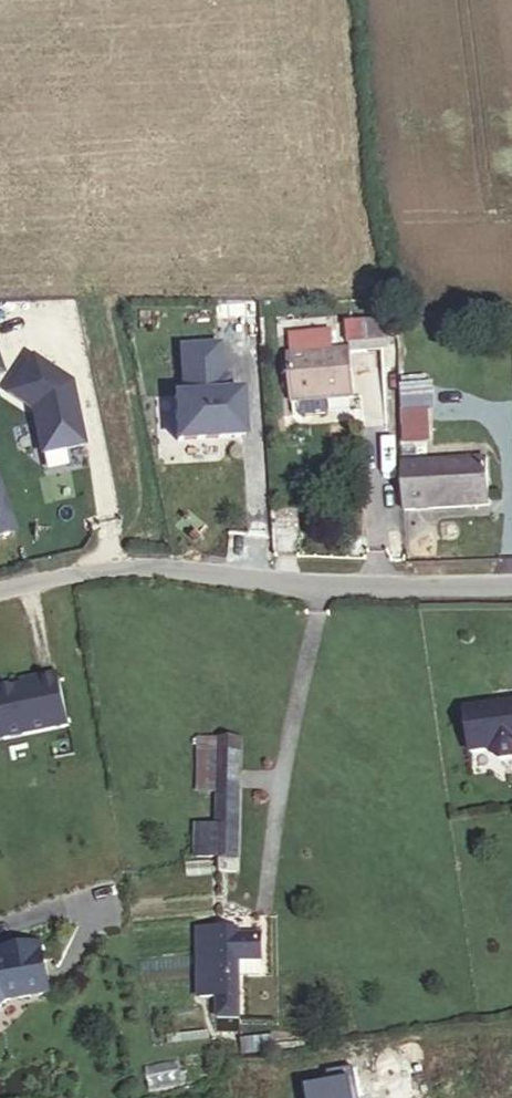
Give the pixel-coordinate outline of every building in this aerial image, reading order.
[(380,335),(380,332),(348,335),(350,360),(383,357),(382,355),(380,335)] [(396,353),(395,334),(380,335),(382,355),(396,353)] [(224,344),(181,346),(185,397),(174,398),(176,452),(255,447),(250,393),(228,394),(224,344)] [(74,383),(32,354),(6,396),(32,414),(40,459),(89,452),(74,383)] [(354,408),(350,360),(285,365),(289,414),(354,408)] [(403,446),(434,446),(434,387),(403,387),(403,446)] [(493,518),(490,468),(402,472),(404,522),(493,518)] [(1,488),(0,489),(0,543),(15,538),(1,488)] [(60,677),(39,681),(37,673),(2,681),(4,691),(0,692),(0,745),(73,730),(60,677)] [(470,718),(476,761),(496,759),(496,762),(508,767),(511,767),(511,712),(470,718)] [(246,800),(248,761),(248,745),(229,744),(226,799),(246,800)] [(242,866),(244,834),(223,833),(221,865),(242,866)] [(260,881),(261,867),(242,866),(242,880),(260,881)] [(226,1007),(229,943),(211,942),(210,968),(219,969),(219,987),(209,987),(208,1006),(226,1007)] [(247,974),(249,944),(229,943),(226,1007),(225,1026),(245,1027),(247,990),(247,974)] [(268,975),(270,945),(249,944),(247,974),(268,975)] [(45,947),(0,954),(0,1018),(9,1008),(55,1001),(45,947)] [(219,987),(219,969),(210,968),(209,987),(219,987)] [(268,991),(268,975),(247,974),(247,990),(268,991)]
